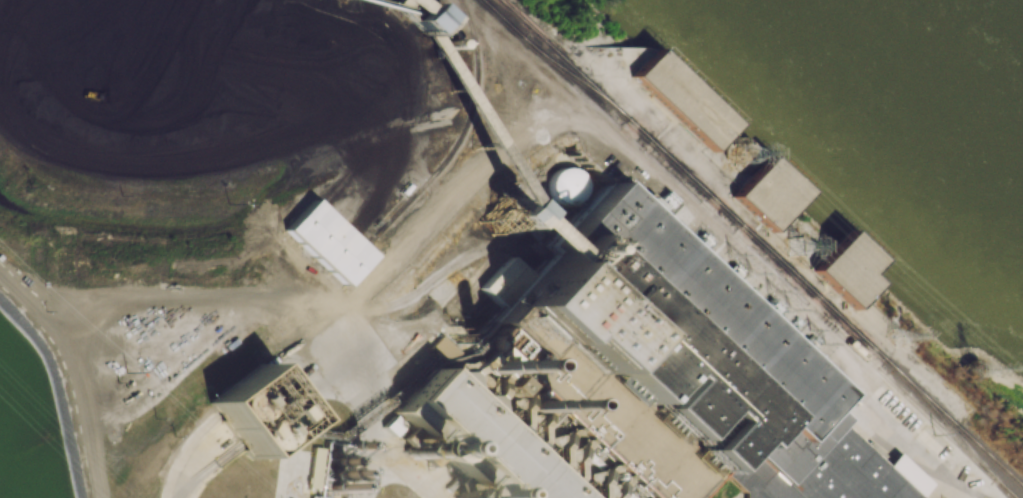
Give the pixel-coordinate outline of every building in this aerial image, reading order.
[(442,18),(426,3),(409,21),(424,36),(442,18)] [(627,78),(708,151),(733,124),(652,50),(627,78)] [(767,232),(804,192),(767,157),(729,198),(767,232)] [(595,170),(562,170),(561,202),(594,203),(595,170)] [(388,412),(381,463),(419,497),(701,497),(721,478),(742,495),(742,497),(917,497),(826,411),(838,394),(609,182),(388,412)] [(283,230),(343,287),(371,257),(311,200),(283,230)] [(492,218),(507,232),(525,214),(511,200),(492,218)] [(809,271),(851,311),(875,286),(864,275),(877,261),(846,232),(809,271)] [(446,364),(456,353),(439,337),(428,348),(446,364)] [(302,423),(261,365),(209,402),(250,460),(302,423)]
